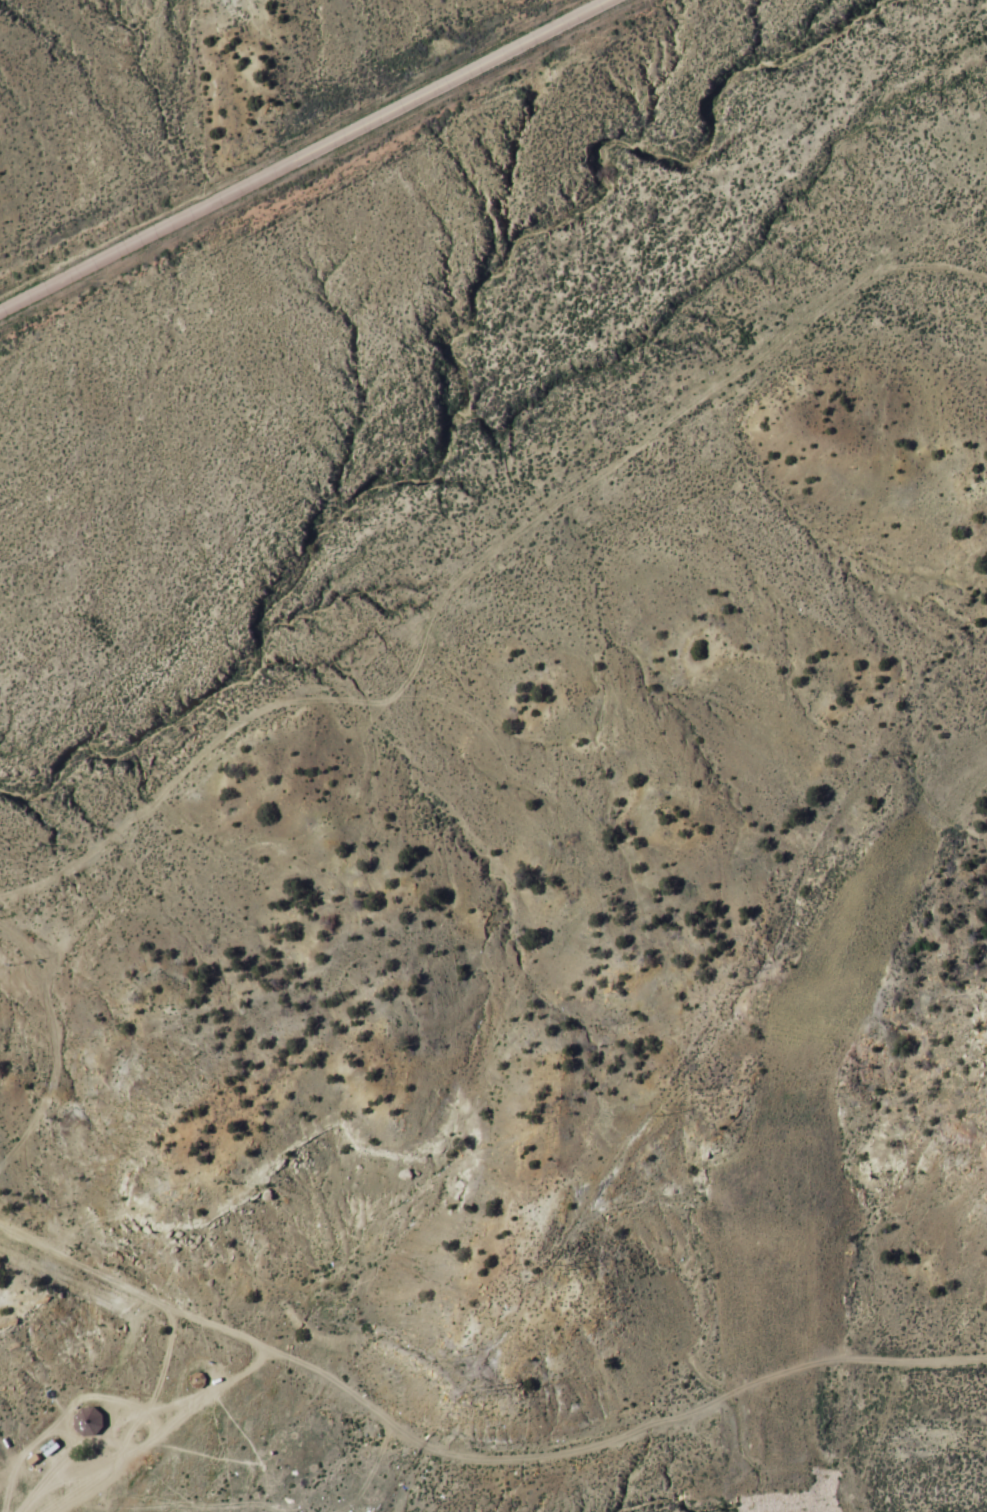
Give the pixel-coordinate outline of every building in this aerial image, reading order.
[(106,1423),(89,1405),(72,1420),(89,1439),(106,1423)] [(43,1449),(49,1456),(61,1447),(55,1439),(43,1449)]
